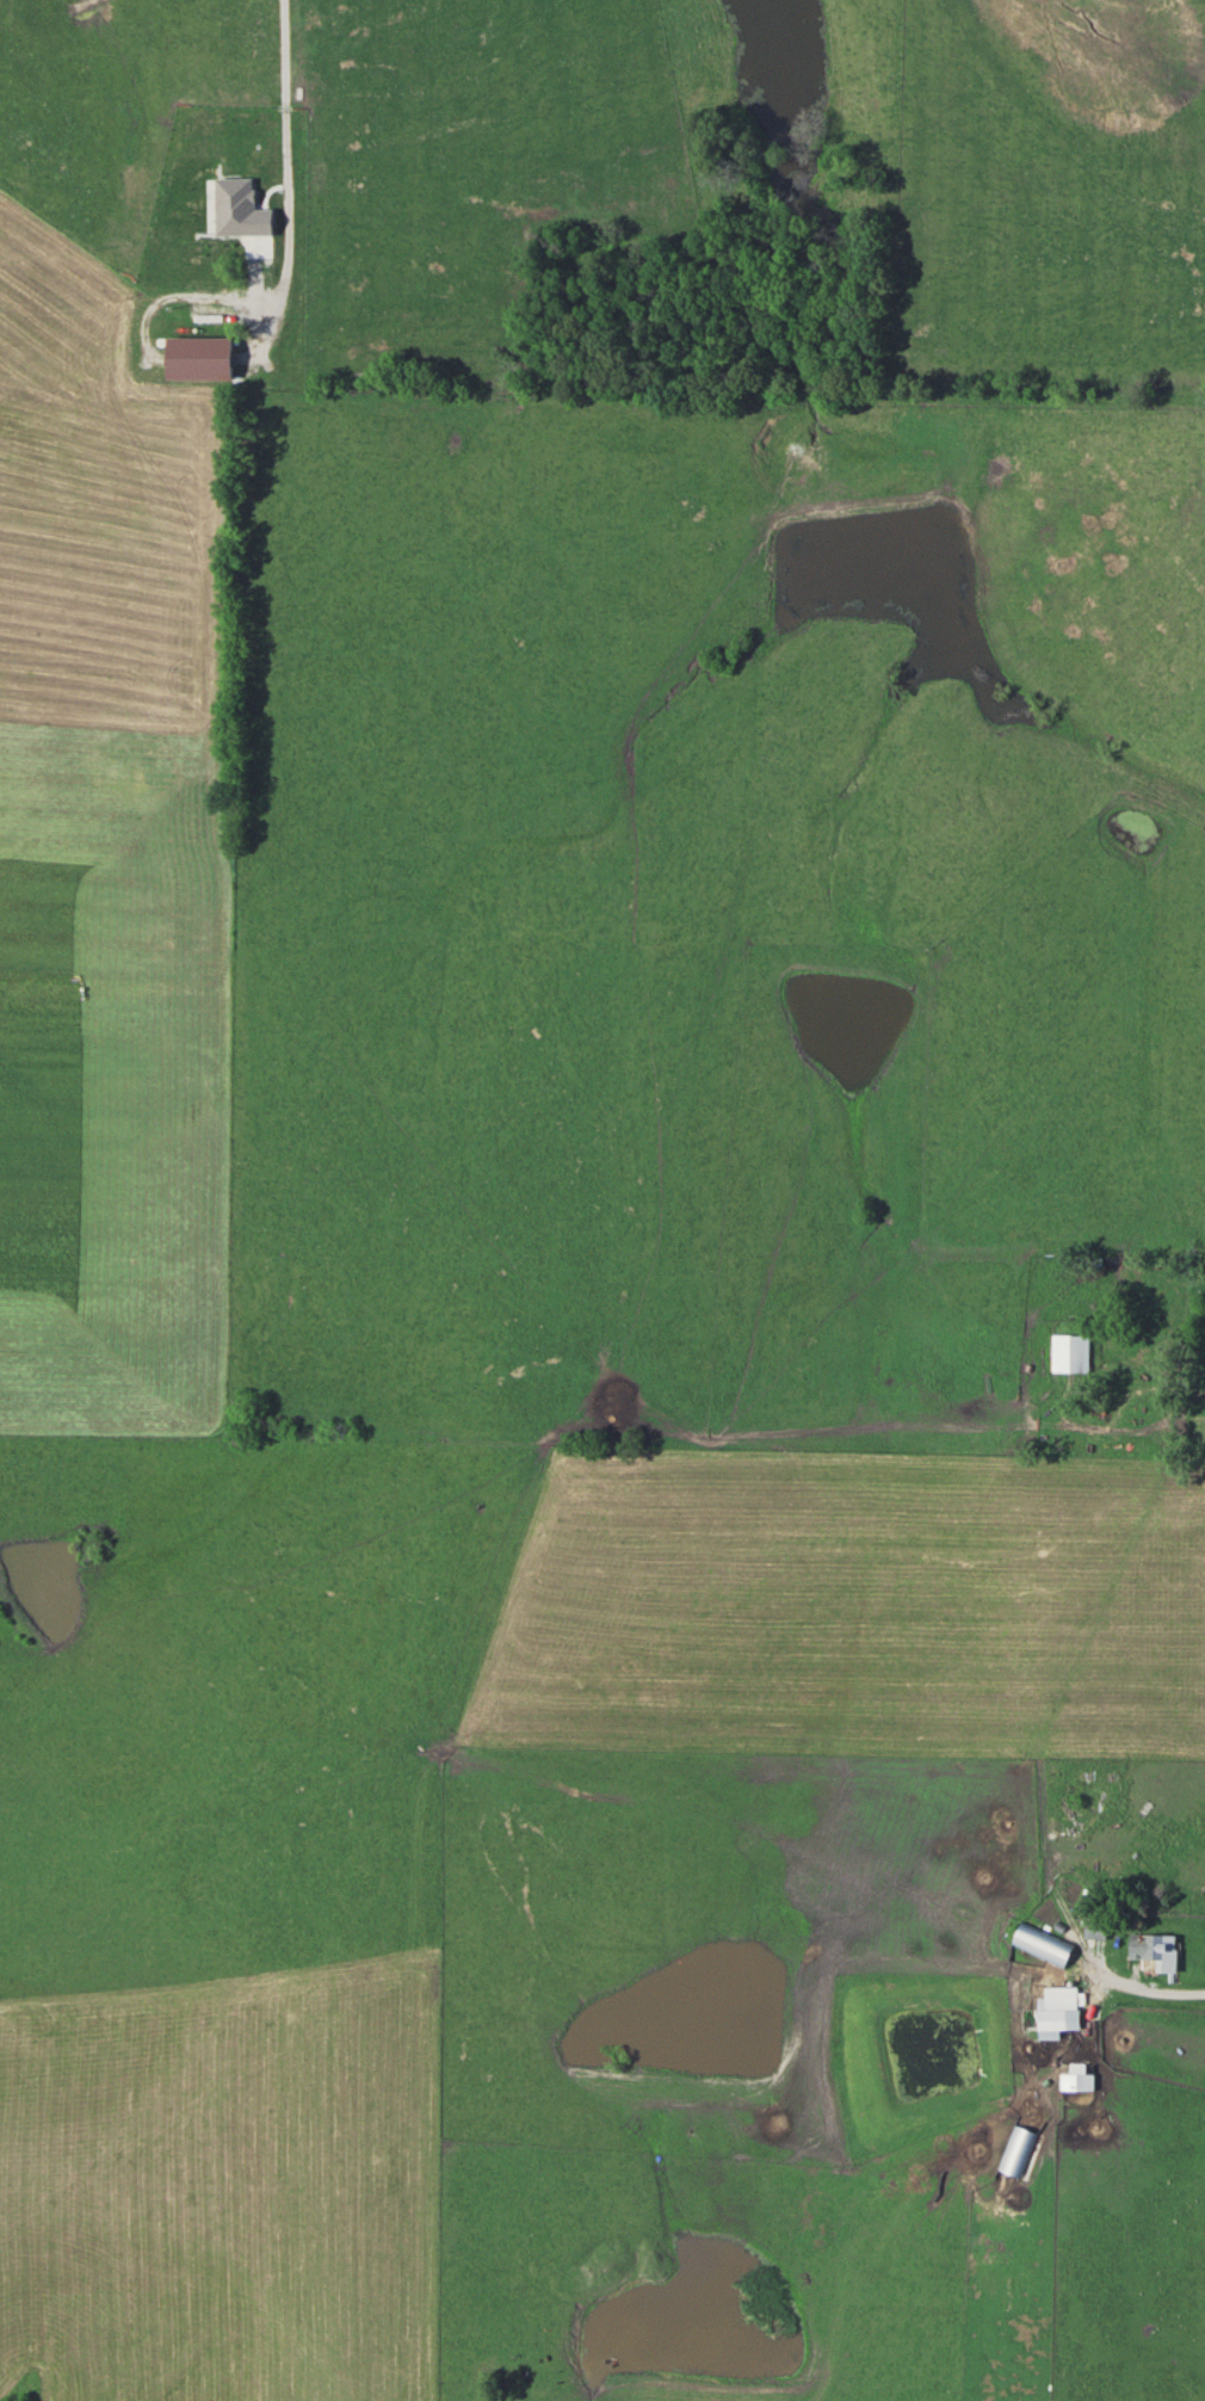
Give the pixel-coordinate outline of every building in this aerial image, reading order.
[(1055,1373),(1091,1373),(1091,1335),(1055,1335),(1055,1373)] [(1110,1921),(1087,1921),(1087,1939),(1110,1939),(1110,1921)] [(1079,1944),(1025,1925),(1017,1948),(1071,1967),(1079,1944)] [(1129,1960),(1179,1960),(1179,1934),(1129,1934),(1129,1960)] [(1062,2031),(1085,2030),(1084,1987),(1043,1987),(1044,2040),(1063,2040),(1062,2031)] [(1073,2064),(1073,2075),(1064,2075),(1064,2091),(1098,2091),(1098,2074),(1088,2074),(1088,2064),(1073,2064)] [(1026,2178),(1040,2131),(1015,2123),(1000,2170),(1026,2178)]
